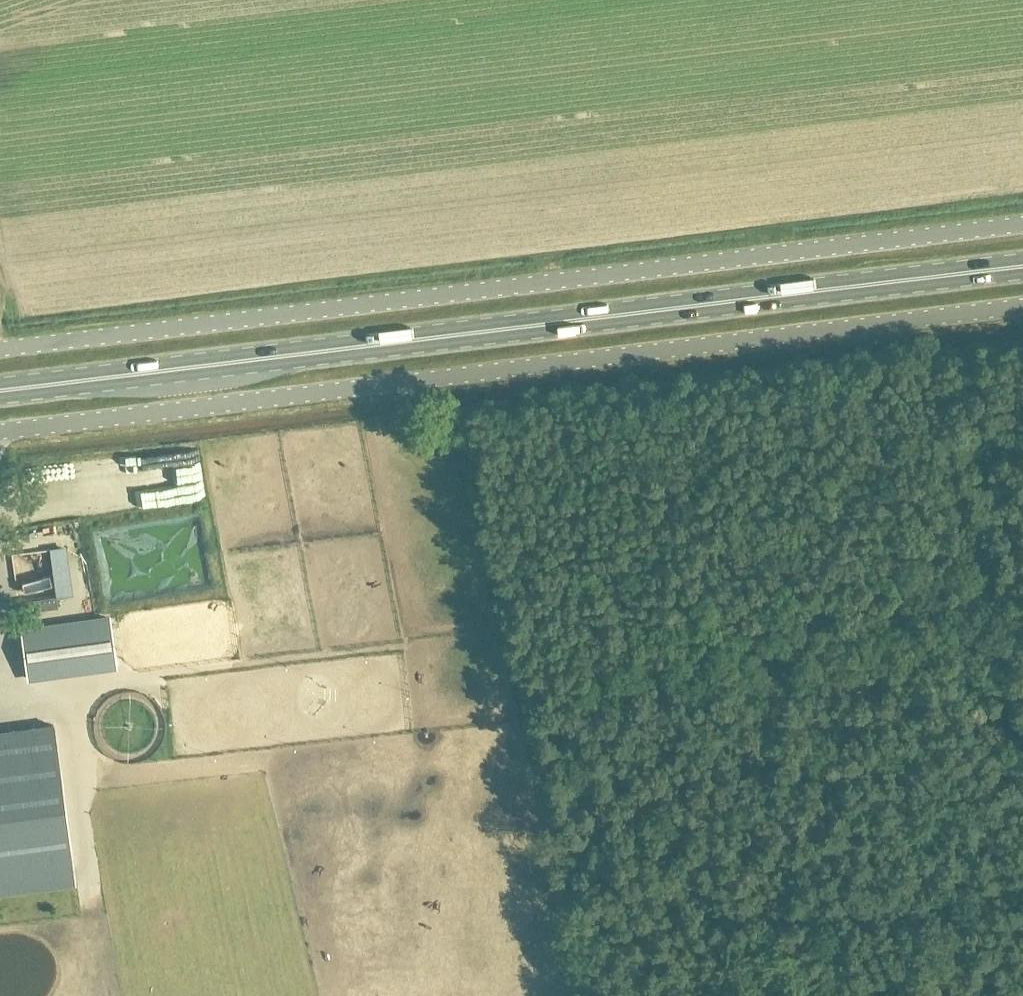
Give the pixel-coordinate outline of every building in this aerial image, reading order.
[(133,581),(199,575),(197,551),(189,551),(187,526),(104,534),(105,552),(117,551),(119,569),(113,570),(114,580),(133,578),(133,581)] [(58,552),(69,552),(69,537),(58,537),(58,552)] [(11,558),(12,587),(31,586),(31,579),(41,578),(40,556),(11,558)] [(56,597),(25,601),(27,612),(57,608),(56,597)] [(22,631),(28,679),(116,667),(109,619),(22,631)] [(72,863),(54,725),(0,732),(0,873),(72,863)]
